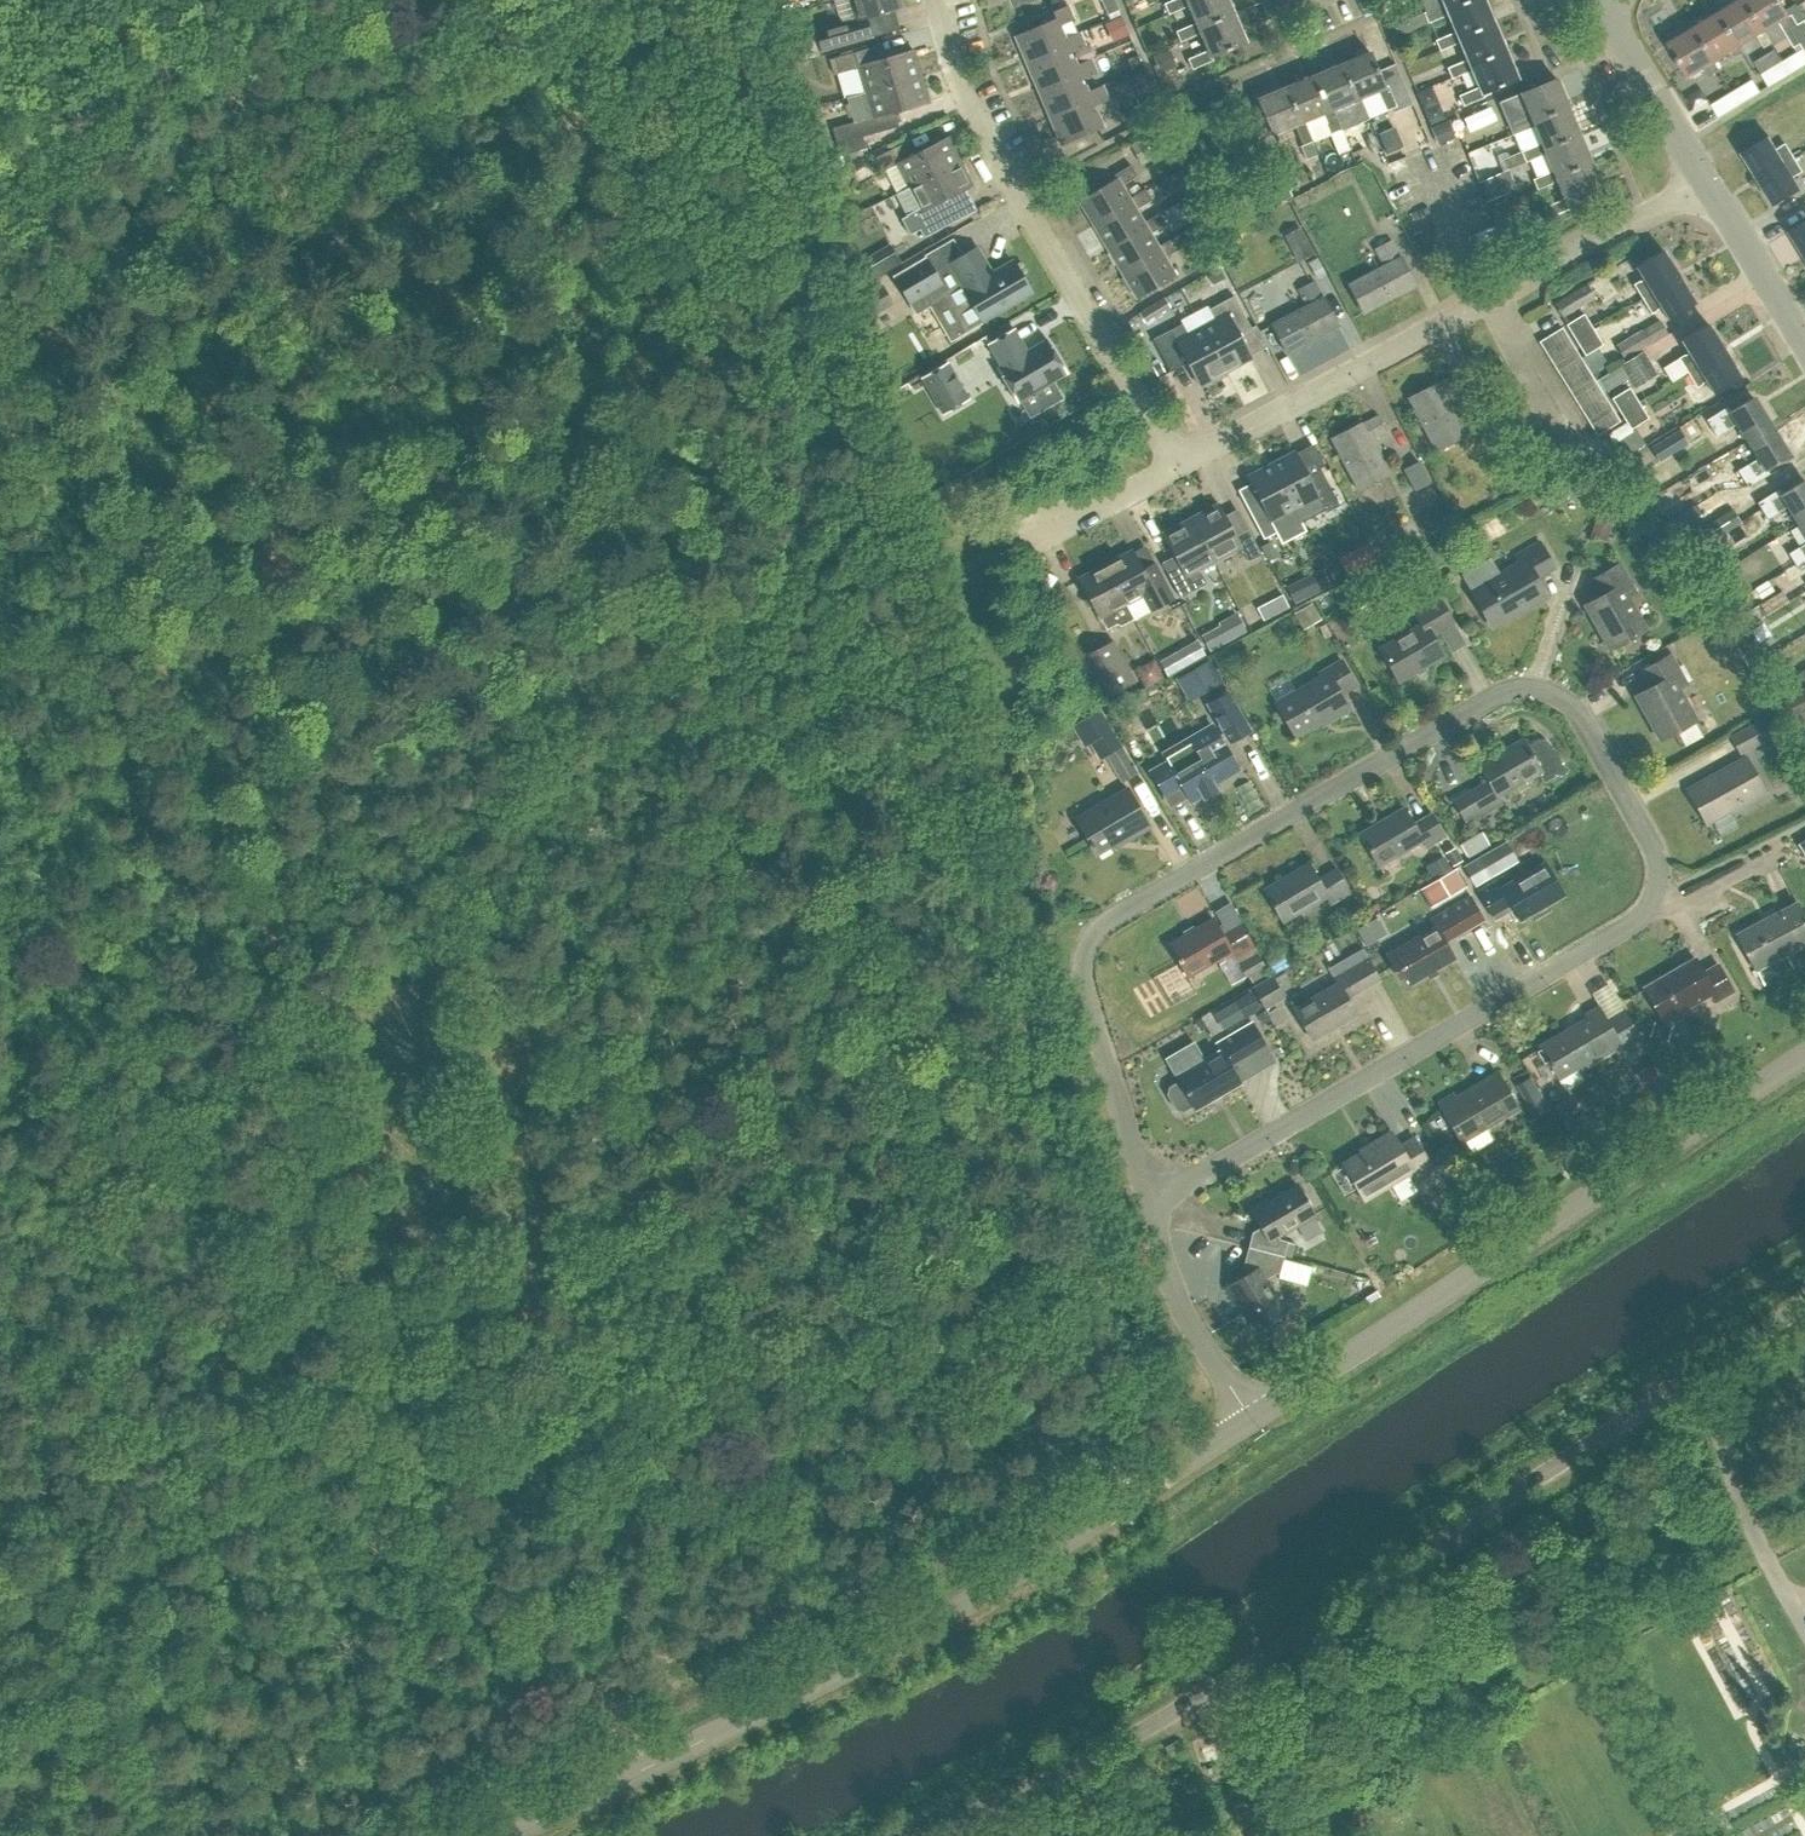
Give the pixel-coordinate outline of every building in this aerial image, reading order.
[(821,52),(872,37),(867,19),(901,9),(899,0),(849,0),(855,22),(816,33),(821,52)] [(1164,5),(1168,15),(1188,6),(1186,2),(1191,0),(1176,0),(1164,5)] [(1228,0),(1191,0),(1186,2),(1188,6),(1195,24),(1176,32),(1180,42),(1200,34),(1198,30),(1234,14),(1228,0)] [(1448,15),(1446,12),(1474,0),(1441,0),(1443,5),(1424,13),(1428,24),(1448,15)] [(1448,15),(1455,32),(1435,41),(1440,51),(1460,43),(1458,39),(1494,23),(1488,11),(1491,10),(1487,0),(1474,0),(1446,12),(1448,15)] [(1718,13),(1739,47),(1758,35),(1765,46),(1772,41),(1765,31),(1764,31),(1745,0),(1740,0),(1718,13)] [(1765,31),(1780,22),(1787,33),(1796,28),(1779,0),(1745,0),(1764,31),(1765,31)] [(1068,47),(1065,39),(1060,27),(1074,21),(1067,6),(1052,13),(1055,19),(1015,37),(1026,64),(1068,47)] [(1739,47),(1718,13),(1693,28),(1714,62),(1715,61),(1739,47)] [(1246,42),(1234,14),(1198,30),(1200,34),(1207,51),(1188,59),(1192,69),(1213,60),(1211,57),(1246,42)] [(1128,34),(1120,16),(1104,23),(1112,41),(1128,34)] [(1506,51),(1494,23),(1458,39),(1460,43),(1467,60),(1447,68),(1451,79),(1471,70),(1469,67),(1506,51)] [(1719,68),(1715,61),(1714,62),(1693,28),(1668,44),(1688,78),(1706,67),(1710,74),(1719,68)] [(1068,47),(1026,64),(1038,91),(1080,74),(1076,65),(1071,54),(1085,48),(1079,33),(1065,39),(1068,47)] [(801,44),(801,41),(775,45),(779,63),(807,58),(804,44),(801,44)] [(1800,45),(1803,50),(1782,62),(1790,74),(1804,65),(1804,42),(1800,45)] [(875,47),(835,58),(839,74),(858,69),(865,93),(921,77),(913,51),(879,61),(875,47)] [(1171,50),(1153,57),(1160,74),(1178,66),(1171,50)] [(1469,67),(1471,70),(1478,88),(1459,96),(1463,106),(1483,98),(1482,94),(1518,79),(1506,51),(1469,67)] [(1356,100),(1360,99),(1378,91),(1386,111),(1396,106),(1388,86),(1385,87),(1370,52),(1341,64),(1356,100)] [(1142,65),(1138,55),(1128,59),(1132,69),(1142,65)] [(1080,74),(1038,91),(1049,119),(1091,101),(1087,92),(1082,80),(1097,74),(1090,59),(1076,65),(1080,74)] [(1782,62),(1762,74),(1769,86),(1790,74),(1782,62)] [(1356,100),(1341,64),(1314,75),(1329,111),(1332,110),(1350,103),(1358,122),(1368,118),(1360,99),(1356,100)] [(1411,100),(1399,72),(1385,77),(1397,106),(1411,100)] [(1329,111),(1314,75),(1286,87),(1301,123),(1305,121),(1322,114),(1337,151),(1348,147),(1332,110),(1329,111)] [(921,77),(865,93),(872,118),(853,123),(858,139),(863,137),(898,127),(894,113),(928,103),(921,77)] [(1513,135),(1534,126),(1532,122),(1567,107),(1555,79),(1520,94),(1530,116),(1509,124),(1513,135)] [(1760,91),(1752,79),(1732,92),(1739,104),(1760,91)] [(1102,86),(1087,92),(1091,101),(1049,119),(1061,146),(1103,128),(1094,107),(1108,101),(1102,86)] [(1313,141),(1305,121),(1301,123),(1286,87),(1257,99),(1273,135),(1294,126),(1308,159),(1317,155),(1311,141),(1313,141)] [(1732,92),(1712,105),(1719,117),(1739,104),(1732,92)] [(1161,111),(1154,98),(1126,112),(1133,125),(1161,111)] [(1444,118),(1438,104),(1424,110),(1430,124),(1444,118)] [(1532,122),(1534,126),(1541,143),(1503,159),(1507,170),(1545,154),(1544,150),(1579,135),(1567,107),(1532,122)] [(1586,113),(1576,119),(1588,137),(1598,131),(1586,113)] [(1167,149),(1154,128),(1128,144),(1142,165),(1167,149)] [(1590,163),(1579,135),(1544,150),(1545,154),(1552,171),(1532,179),(1536,190),(1557,182),(1555,177),(1590,163)] [(1757,179),(1794,157),(1786,144),(1776,150),(1767,136),(1741,152),(1757,179)] [(896,165),(908,188),(960,161),(948,138),(898,163),(891,150),(872,160),(879,174),(896,165)] [(1802,171),(1794,157),(1757,179),(1773,206),(1800,190),(1792,177),(1802,171)] [(908,188),(920,211),(902,220),(910,234),(929,224),(922,211),(972,186),(960,161),(908,188)] [(1337,161),(1320,170),(1329,188),(1346,179),(1337,161)] [(1602,191),(1590,163),(1555,177),(1557,182),(1564,199),(1543,207),(1548,218),(1569,209),(1567,205),(1602,191)] [(1078,202),(1093,226),(1132,203),(1129,199),(1121,186),(1137,177),(1130,166),(1114,176),(1116,179),(1078,202)] [(1351,191),(1369,186),(1365,173),(1347,178),(1351,191)] [(853,196),(870,192),(865,175),(849,179),(853,196)] [(1502,191),(1495,175),(1477,182),(1485,198),(1502,191)] [(1275,206),(1268,188),(1244,197),(1251,215),(1275,206)] [(1132,203),(1093,226),(1108,250),(1146,227),(1144,223),(1136,210),(1151,201),(1145,190),(1129,199),(1132,203)] [(1507,217),(1503,207),(1492,212),(1497,222),(1507,217)] [(1146,227),(1108,250),(1122,275),(1161,252),(1158,247),(1150,234),(1166,225),(1159,214),(1144,223),(1146,227)] [(1788,231),(1804,257),(1804,256),(1804,220),(1788,231)] [(1313,254),(1299,227),(1284,235),(1298,262),(1313,254)] [(1174,238),(1158,247),(1161,252),(1122,275),(1137,299),(1175,276),(1165,258),(1180,249),(1174,238)] [(1398,255),(1390,240),(1374,248),(1383,265),(1348,284),(1364,314),(1415,286),(1399,256),(1398,255)] [(991,274),(977,249),(949,265),(952,270),(937,278),(926,260),(895,279),(914,312),(946,293),(968,330),(1031,293),(1012,262),(991,274)] [(1642,297),(1677,276),(1660,249),(1634,265),(1643,279),(1634,285),(1642,297)] [(1677,276),(1642,297),(1651,312),(1659,306),(1667,319),(1693,303),(1677,276)] [(1595,296),(1585,279),(1569,288),(1572,293),(1555,302),(1562,315),(1595,296)] [(1321,297),(1313,280),(1297,289),(1306,305),(1271,324),(1287,354),(1338,327),(1322,296),(1321,297)] [(1202,328),(1225,371),(1251,358),(1236,330),(1248,323),(1234,296),(1209,310),(1215,321),(1202,328)] [(1575,338),(1593,327),(1584,313),(1566,324),(1575,338)] [(1153,339),(1167,367),(1184,358),(1199,386),(1225,371),(1202,328),(1188,336),(1182,324),(1153,339)] [(1688,372),(1722,350),(1706,324),(1680,340),(1687,353),(1679,358),(1688,372)] [(1602,342),(1593,327),(1575,338),(1585,353),(1602,342)] [(998,366),(1018,400),(1019,400),(1029,417),(1063,398),(1053,380),(1064,374),(1045,340),(1026,350),(1014,329),(988,345),(1000,365),(998,366)] [(1571,344),(1561,329),(1538,343),(1547,359),(1571,344)] [(1650,342),(1641,329),(1616,344),(1625,358),(1650,342)] [(1547,359),(1557,374),(1580,360),(1571,344),(1547,359)] [(1658,374),(1643,350),(1599,376),(1606,388),(1628,376),(1635,387),(1658,374)] [(1738,377),(1722,350),(1688,372),(1696,385),(1704,380),(1712,393),(1738,377)] [(1557,374),(1567,390),(1590,375),(1580,360),(1557,374)] [(968,399),(948,362),(921,377),(942,414),(968,399)] [(1463,390),(1455,375),(1437,384),(1437,383),(1407,399),(1434,450),(1464,435),(1446,399),(1463,390)] [(1567,390),(1577,405),(1600,391),(1590,375),(1567,390)] [(1648,415),(1631,388),(1613,399),(1630,426),(1648,415)] [(1577,405),(1586,421),(1609,406),(1600,391),(1577,405)] [(1737,423),(1748,440),(1772,426),(1754,396),(1731,410),(1729,406),(1707,419),(1717,435),(1737,423)] [(1586,421),(1596,436),(1619,421),(1609,406),(1586,421)] [(1387,431),(1378,415),(1361,424),(1360,423),(1331,439),(1358,490),(1388,475),(1370,440),(1387,431)] [(1790,455),(1772,426),(1748,440),(1758,457),(1738,470),(1748,486),(1769,473),(1767,469),(1790,455)] [(1687,442),(1679,429),(1651,446),(1659,459),(1687,442)] [(1295,452),(1271,464),(1294,508),(1307,500),(1313,512),(1323,507),(1326,512),(1339,505),(1320,467),(1307,474),(1295,452)] [(1283,513),(1294,508),(1271,464),(1247,477),(1259,499),(1246,506),(1264,538),(1289,525),(1283,513)] [(1402,478),(1413,504),(1427,498),(1416,472),(1402,478)] [(1804,519),(1804,481),(1804,479),(1781,493),(1779,489),(1758,502),(1768,518),(1788,506),(1799,523),(1804,519)] [(1686,488),(1682,480),(1656,494),(1660,502),(1686,488)] [(1726,507),(1718,494),(1686,513),(1694,526),(1726,507)] [(1218,503),(1190,518),(1213,562),(1233,551),(1236,556),(1243,552),(1248,561),(1261,554),(1248,528),(1235,535),(1218,503)] [(1741,525),(1733,512),(1703,528),(1710,542),(1741,525)] [(1617,518),(1601,513),(1597,524),(1614,529),(1617,518)] [(1688,531),(1680,516),(1667,523),(1675,538),(1688,531)] [(1213,562),(1190,518),(1163,533),(1175,556),(1162,562),(1180,597),(1206,583),(1199,569),(1213,562)] [(1272,540),(1263,545),(1269,559),(1279,554),(1272,540)] [(1553,566),(1539,541),(1514,555),(1518,562),(1470,590),(1491,627),(1545,595),(1535,577),(1553,566)] [(1439,560),(1431,544),(1422,549),(1430,565),(1439,560)] [(1790,553),(1799,570),(1804,566),(1804,544),(1790,553)] [(1105,564),(1127,604),(1143,595),(1151,610),(1173,598),(1158,570),(1146,577),(1131,550),(1105,564)] [(1105,564),(1079,578),(1106,629),(1118,623),(1121,626),(1135,619),(1127,604),(1105,564)] [(1634,593),(1618,564),(1590,579),(1600,595),(1583,604),(1608,649),(1644,629),(1626,597),(1634,593)] [(1303,578),(1289,585),(1297,602),(1311,595),(1303,578)] [(1792,606),(1784,592),(1734,622),(1739,630),(1768,613),(1772,619),(1792,606)] [(1284,594),(1276,599),(1282,611),(1291,606),(1284,594)] [(1451,622),(1436,595),(1412,608),(1421,624),(1379,648),(1398,681),(1442,655),(1430,634),(1451,622)] [(1321,619),(1312,603),(1295,613),(1304,629),(1321,619)] [(1190,619),(1193,638),(1207,636),(1205,617),(1190,619)] [(1136,683),(1113,640),(1079,657),(1081,661),(1072,666),(1085,690),(1094,686),(1101,700),(1136,683)] [(1685,683),(1669,654),(1642,670),(1651,686),(1634,695),(1659,740),(1695,719),(1677,688),(1685,683)] [(1355,684),(1340,659),(1318,672),(1321,677),(1276,703),(1295,736),(1328,716),(1330,720),(1349,709),(1340,693),(1355,684)] [(1221,682),(1208,660),(1175,679),(1189,701),(1221,682)] [(1784,701),(1792,715),(1804,707),(1804,688),(1784,701)] [(1249,730),(1227,692),(1208,704),(1230,742),(1249,730)] [(1764,739),(1754,722),(1728,736),(1738,754),(1764,739)] [(1229,755),(1212,725),(1164,753),(1168,760),(1151,770),(1165,794),(1181,785),(1191,802),(1202,795),(1204,797),(1216,790),(1213,784),(1238,769),(1235,764),(1235,761),(1232,756),(1230,755),(1229,755)] [(1549,741),(1540,739),(1534,740),(1525,745),(1521,739),(1478,764),(1488,781),(1454,800),(1467,823),(1501,804),(1496,797),(1537,773),(1543,784),(1566,771),(1549,741)] [(1138,772),(1123,745),(1106,755),(1121,781),(1138,772)] [(1764,791),(1745,757),(1687,789),(1706,823),(1764,791)] [(1149,826),(1126,788),(1076,817),(1097,852),(1125,836),(1126,839),(1149,826)] [(1413,824),(1403,808),(1359,834),(1378,866),(1422,840),(1425,847),(1444,836),(1431,814),(1413,824)] [(1796,842),(1804,856),(1804,836),(1796,842)] [(1316,870),(1328,866),(1322,847),(1310,851),(1316,870)] [(1493,868),(1484,853),(1463,865),(1472,880),(1493,868)] [(1563,895),(1544,863),(1500,888),(1496,881),(1477,893),(1491,915),(1509,905),(1519,921),(1563,895)] [(1317,880),(1307,864),(1264,889),(1283,921),(1326,896),(1330,903),(1349,892),(1336,869),(1317,880)] [(1428,914),(1466,898),(1457,877),(1419,893),(1428,914)] [(1483,920),(1470,897),(1430,920),(1434,927),(1391,952),(1410,984),(1453,959),(1444,943),(1483,920)] [(1797,903),(1736,935),(1754,969),(1804,942),(1804,919),(1797,903)] [(1221,936),(1211,919),(1168,945),(1187,977),(1230,952),(1248,983),(1266,972),(1239,925),(1221,936)] [(1270,978),(1289,970),(1283,954),(1264,962),(1270,978)] [(1380,980),(1367,957),(1352,966),(1365,989),(1380,980)] [(1701,973),(1693,959),(1643,988),(1662,1021),(1710,993),(1714,1000),(1731,991),(1715,965),(1701,973)] [(1347,999),(1365,989),(1352,966),(1333,977),(1337,984),(1294,1009),(1312,1041),(1356,1016),(1347,999)] [(1282,997),(1271,979),(1253,989),(1264,1008),(1282,997)] [(1235,1022),(1236,1023),(1258,1010),(1247,992),(1226,1005),(1213,1012),(1223,1029),(1235,1022)] [(1606,1020),(1598,1007),(1584,1015),(1587,1020),(1539,1048),(1556,1078),(1575,1068),(1576,1070),(1619,1044),(1624,1053),(1641,1043),(1623,1010),(1606,1020)] [(1179,1082),(1169,1088),(1167,1094),(1176,1110),(1182,1111),(1193,1105),(1195,1109),(1239,1084),(1233,1073),(1268,1053),(1252,1024),(1216,1045),(1220,1052),(1177,1077),(1179,1082)] [(1437,1101),(1442,1110),(1460,1141),(1516,1108),(1495,1072),(1474,1085),(1477,1089),(1458,1101),(1452,1092),(1437,1101)] [(1400,1147),(1391,1133),(1369,1146),(1371,1149),(1343,1165),(1364,1200),(1408,1174),(1412,1181),(1432,1169),(1414,1138),(1400,1147)] [(1253,1232),(1249,1248),(1284,1257),(1284,1256),(1287,1242),(1279,1240),(1277,1236),(1314,1215),(1297,1186),(1270,1201),(1268,1197),(1250,1208),(1261,1228),(1253,1233),(1253,1232)] [(1279,1274),(1284,1257),(1249,1248),(1244,1265),(1249,1273),(1225,1288),(1236,1306),(1240,1304),(1256,1330),(1285,1313),(1263,1277),(1271,1272),(1279,1274)]
